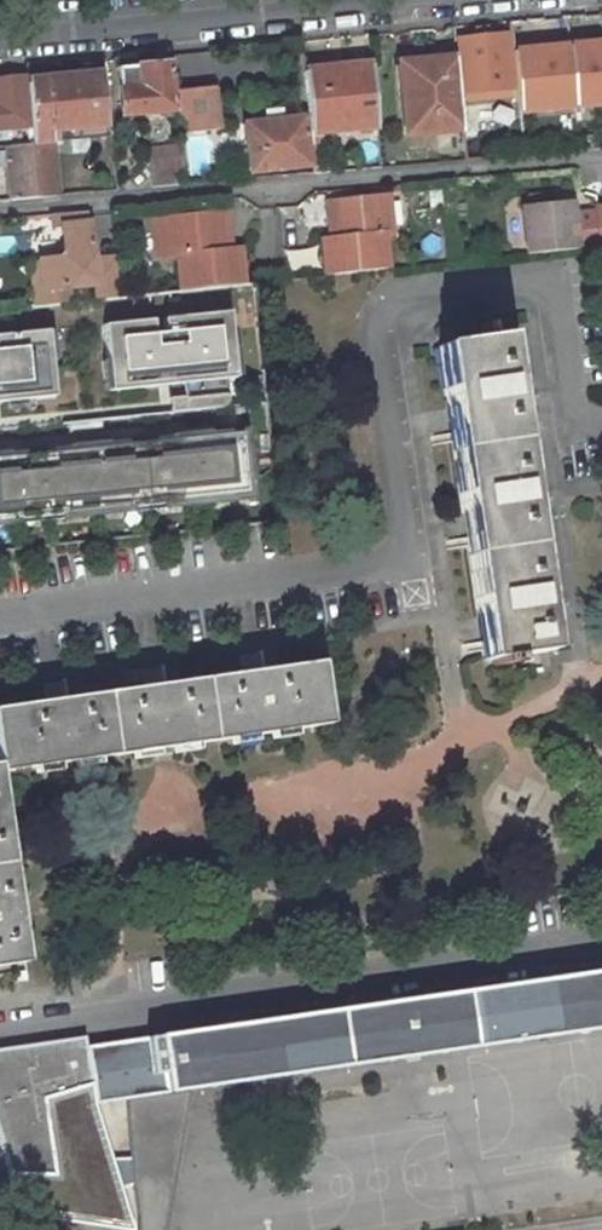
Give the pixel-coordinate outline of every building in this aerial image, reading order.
[(568,25),(575,107),(601,104),(601,21),(568,25)] [(567,25),(531,29),(534,64),(570,60),(567,25)] [(463,92),(511,88),(507,35),(458,40),(463,92)] [(406,134),(462,129),(455,57),(429,60),(430,61),(402,64),(404,88),(403,88),(406,134)] [(142,89),(119,91),(122,116),(175,111),(174,91),(171,64),(139,67),(142,89)] [(310,132),(377,126),(372,65),(304,72),(306,90),(310,132)] [(99,77),(27,83),(32,142),(37,197),(58,195),(51,133),(57,133),(57,127),(104,123),(99,77)] [(0,81),(0,130),(4,130),(5,136),(11,136),(10,129),(28,127),(24,78),(0,81)] [(175,111),(179,147),(179,153),(221,149),(215,87),(174,91),(175,111)] [(280,109),(263,111),(265,122),(243,124),(248,174),(308,167),(306,147),(311,146),(310,139),(310,132),(306,90),(291,92),(294,119),(281,120),(280,109)] [(523,120),(541,121),(542,101),(524,100),(523,120)] [(477,121),(462,123),(462,129),(466,160),(485,158),(484,144),(479,144),(477,121)] [(316,138),(310,139),(311,146),(311,147),(320,146),(319,139),(316,138)] [(32,142),(10,144),(11,151),(6,152),(12,199),(37,197),(32,142)] [(320,146),(311,147),(313,173),(322,172),(320,146)] [(179,147),(147,150),(151,187),(183,184),(179,153),(179,147)] [(327,276),(387,269),(384,235),(392,234),(388,196),(328,203),(330,226),(333,226),(335,238),(323,239),(327,276)] [(572,204),(523,209),(528,255),(599,247),(595,215),(573,218),(572,204)] [(76,211),(51,214),(53,227),(62,227),(62,225),(89,223),(89,216),(76,211)] [(165,258),(178,256),(182,290),(243,284),(239,249),(227,250),(226,238),(229,238),(226,212),(161,219),(165,258)] [(157,258),(165,258),(161,219),(153,219),(157,258)] [(62,227),(64,252),(60,258),(40,260),(44,305),(51,304),(120,297),(118,267),(93,269),(93,261),(89,223),(62,225),(62,227)] [(117,259),(93,261),(93,269),(118,267),(117,259)] [(44,305),(40,260),(31,262),(36,306),(44,305)] [(120,297),(51,304),(54,339),(259,318),(254,283),(243,284),(182,290),(120,297)] [(36,306),(24,307),(27,342),(54,339),(51,304),(44,305),(36,306)] [(548,652),(503,338),(438,347),(483,661),(492,660),(492,666),(510,664),(509,657),(548,652)] [(266,402),(262,371),(58,392),(62,424),(68,423),(102,420),(266,402)] [(102,420),(68,423),(69,433),(103,430),(102,420)] [(208,431),(172,435),(172,440),(174,453),(210,449),(209,437),(208,431)] [(249,497),(242,433),(209,437),(210,449),(174,453),(172,440),(107,447),(108,460),(72,464),(70,451),(8,458),(9,470),(0,471),(0,524),(15,523),(15,521),(62,516),(62,518),(129,510),(129,509),(164,505),(164,507),(231,500),(231,498),(249,497)] [(106,442),(70,445),(70,451),(72,464),(108,460),(107,447),(106,442)] [(0,453),(0,471),(9,470),(8,458),(7,452),(0,453)] [(327,726),(318,665),(262,673),(260,658),(241,661),(243,675),(164,687),(162,673),(143,675),(145,690),(66,701),(64,687),(45,689),(47,704),(0,711),(0,774),(327,726)] [(26,962),(0,784),(0,966),(26,962)] [(91,1072),(96,1104),(601,1029),(601,971),(88,1048),(86,1037),(16,1047),(22,1082),(91,1072)] [(22,1082),(43,1229),(61,1229),(96,1225),(113,1222),(96,1104),(91,1072),(22,1082)]
